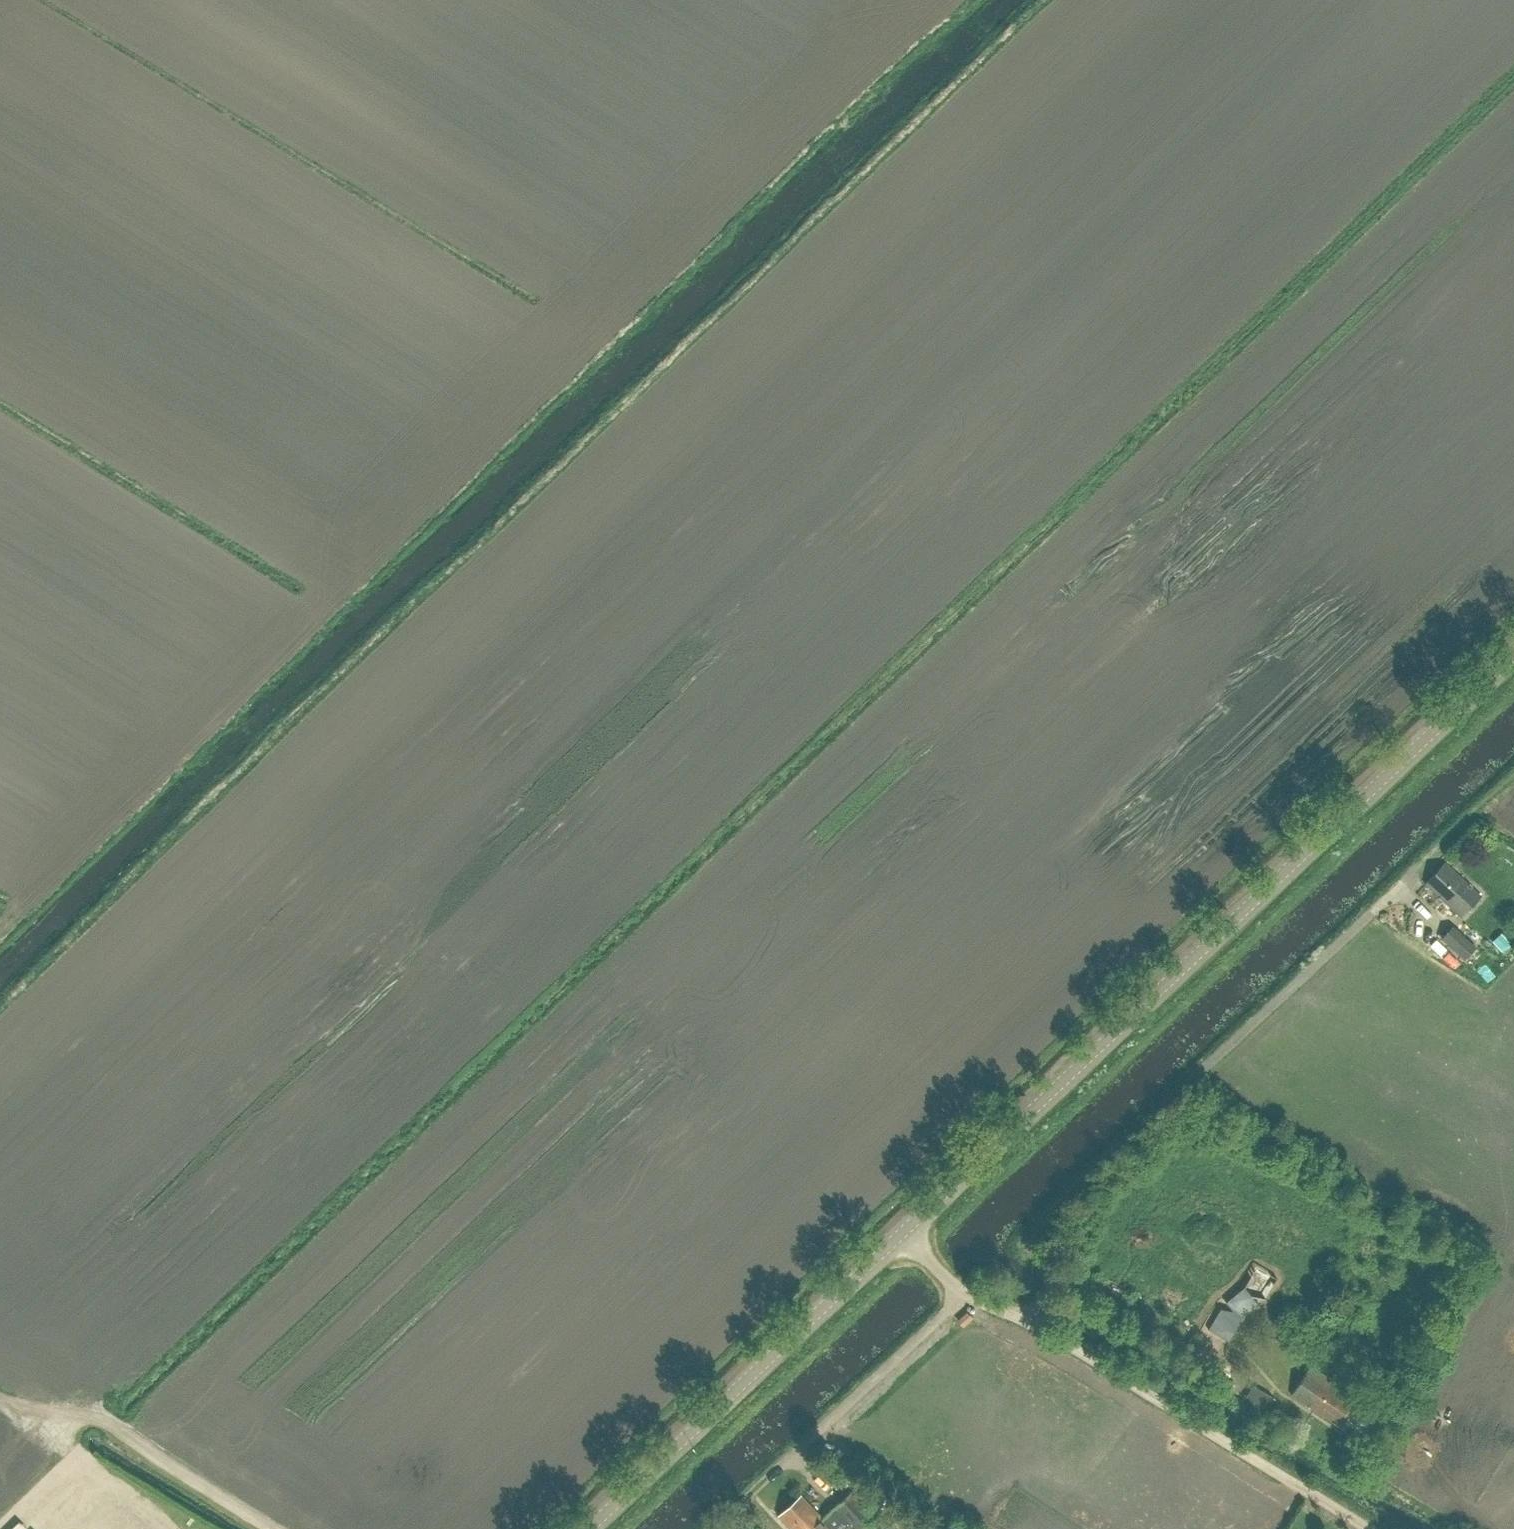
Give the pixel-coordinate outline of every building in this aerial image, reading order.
[(1462,918),(1481,897),(1443,863),(1425,884),(1462,918)] [(1465,961),(1475,949),(1451,928),(1441,939),(1465,961)] [(1207,1330),(1228,1342),(1244,1319),(1258,1307),(1242,1288),(1225,1303),(1232,1312),(1219,1310),(1207,1330)] [(1329,1375),(1326,1378),(1328,1379),(1328,1383),(1334,1387),(1337,1381),(1347,1387),(1365,1360),(1334,1340),(1315,1365),(1329,1375)] [(1339,1426),(1356,1401),(1334,1387),(1328,1383),(1328,1379),(1326,1378),(1310,1367),(1292,1395),(1339,1426)] [(1273,1398),(1251,1385),(1244,1398),(1265,1410),(1273,1398)] [(836,1460),(843,1453),(839,1449),(832,1456),(836,1460)] [(851,1491),(822,1519),(800,1496),(779,1516),(791,1528),(847,1528),(848,1528),(849,1528),(882,1528),(884,1527),(851,1491)]
